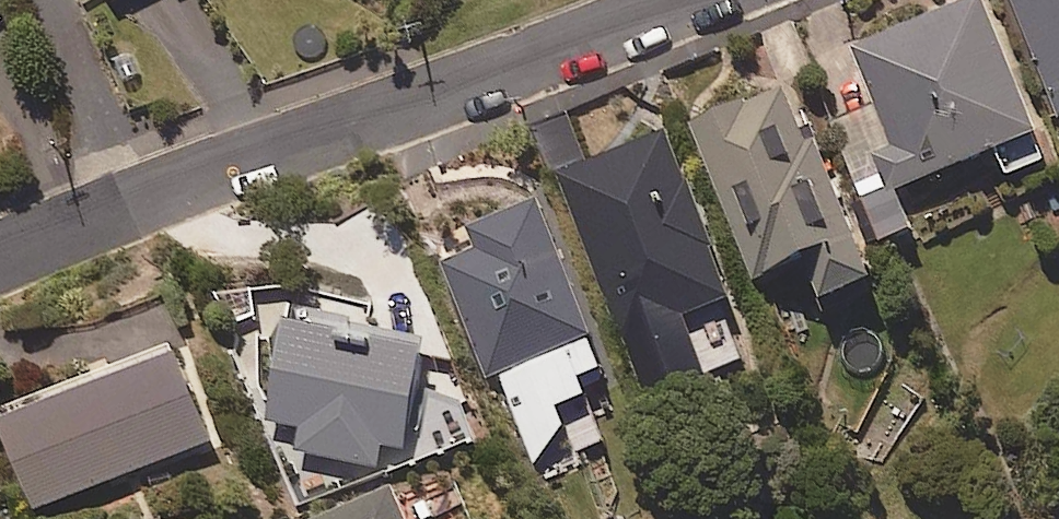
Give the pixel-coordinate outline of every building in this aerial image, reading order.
[(875,247),(918,229),(901,187),(996,148),(1007,176),(1050,158),(984,0),(974,0),(856,49),(897,147),(875,155),(884,176),(851,190),(875,247)] [(1058,107),(1058,0),(1014,0),(1058,107)] [(813,144),(791,87),(694,126),(756,281),(807,260),(824,303),(875,282),(819,142),(813,144)] [(734,298),(670,133),(560,175),(623,341),(734,298)] [(577,448),(603,440),(582,378),(605,370),(543,204),(474,230),(482,253),(448,265),(489,377),(501,373),(537,469),(565,428),(570,426),(577,448)] [(428,344),(292,315),(269,423),(304,430),(299,452),(378,469),(383,445),(405,450),(428,344)] [(214,443),(180,352),(2,418),(35,508),(214,443)] [(397,494),(334,518),(407,518),(397,494)]
